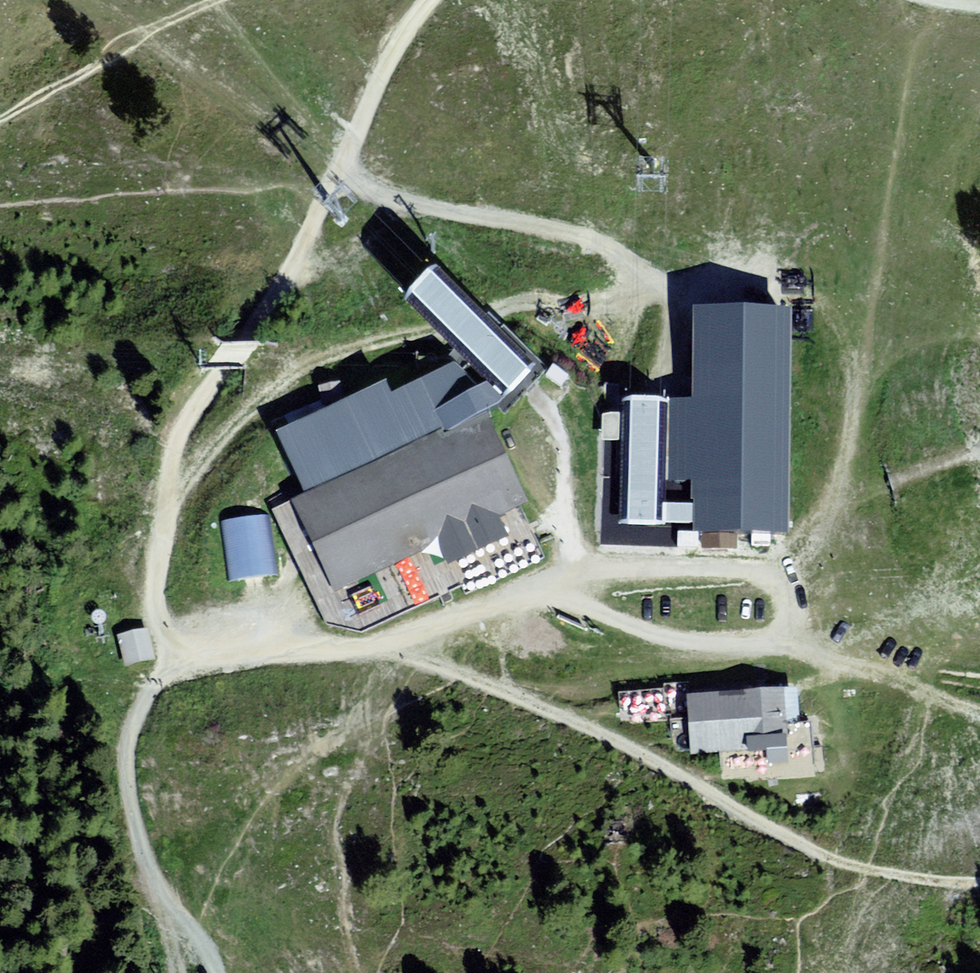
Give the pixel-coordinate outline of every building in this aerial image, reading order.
[(545,369),(437,266),(414,288),(406,297),(465,361),(511,405),(531,386),(545,369)] [(692,399),(645,398),(623,398),(623,413),(620,413),(605,413),(605,438),(605,446),(605,454),(604,468),(604,501),(604,543),(697,544),(697,532),(740,532),(789,533),(792,306),(693,305),(692,399)] [(261,443),(292,501),(474,415),(511,405),(465,361),(378,401),(371,389),(261,443)] [(292,501),(280,507),(324,600),(518,508),(474,415),(292,501)] [(272,517),(226,519),(230,578),(275,575),(272,517)] [(114,641),(125,672),(155,661),(144,631),(114,641)] [(793,693),(684,702),(689,760),(798,752),(793,693)]
